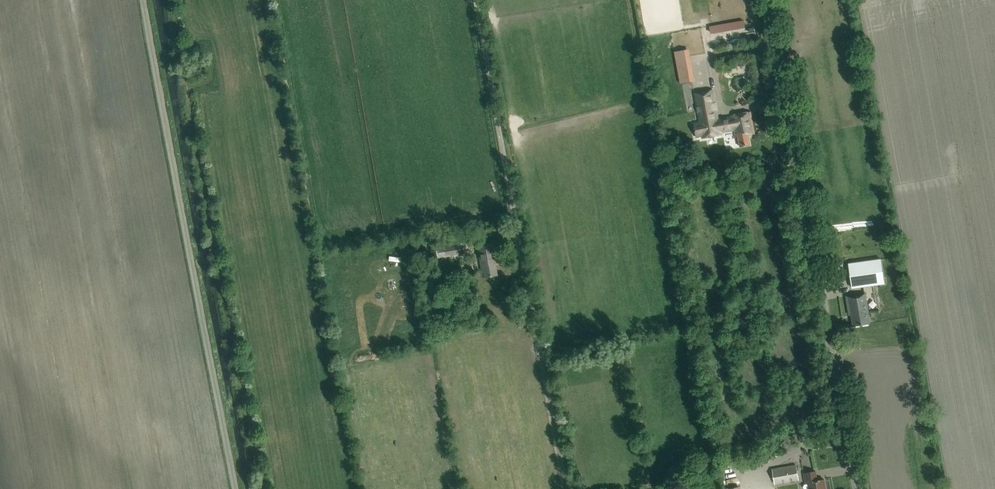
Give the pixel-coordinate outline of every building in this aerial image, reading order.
[(745,19),(710,25),(712,33),(746,27),(745,19)] [(690,59),(676,61),(680,83),(694,81),(690,59)] [(735,130),(736,138),(738,137),(740,147),(751,145),(749,135),(755,134),(751,112),(748,113),(748,112),(735,114),(735,115),(732,115),(732,117),(718,119),(713,90),(695,93),(700,122),(694,123),(696,137),(702,136),(702,138),(721,135),(721,133),(735,130)] [(432,258),(462,253),(461,243),(458,243),(457,238),(441,240),(440,237),(429,239),(432,258)] [(484,275),(486,274),(487,278),(501,275),(498,260),(499,260),(496,242),(479,244),(484,275)] [(852,288),(885,283),(881,259),(849,263),(852,288)] [(854,327),(870,324),(868,312),(869,312),(866,294),(847,297),(850,316),(852,315),(854,327)] [(796,465),(772,469),(774,484),(798,480),(796,465)] [(825,481),(818,482),(816,472),(804,475),(806,485),(809,484),(810,488),(826,488),(825,481)]
